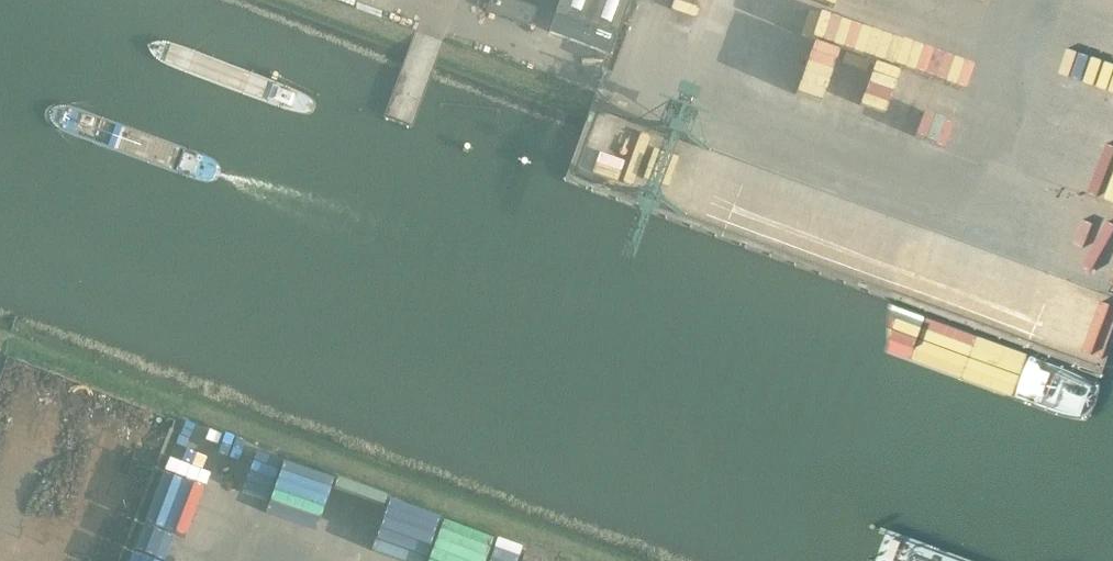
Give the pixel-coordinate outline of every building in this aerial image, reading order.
[(486,11),(532,27),(538,9),(515,0),(491,0),(486,11)] [(548,33),(610,55),(630,0),(560,0),(548,33)] [(689,36),(698,8),(674,0),(665,29),(689,36)] [(656,135),(637,183),(657,190),(675,143),(656,135)]
